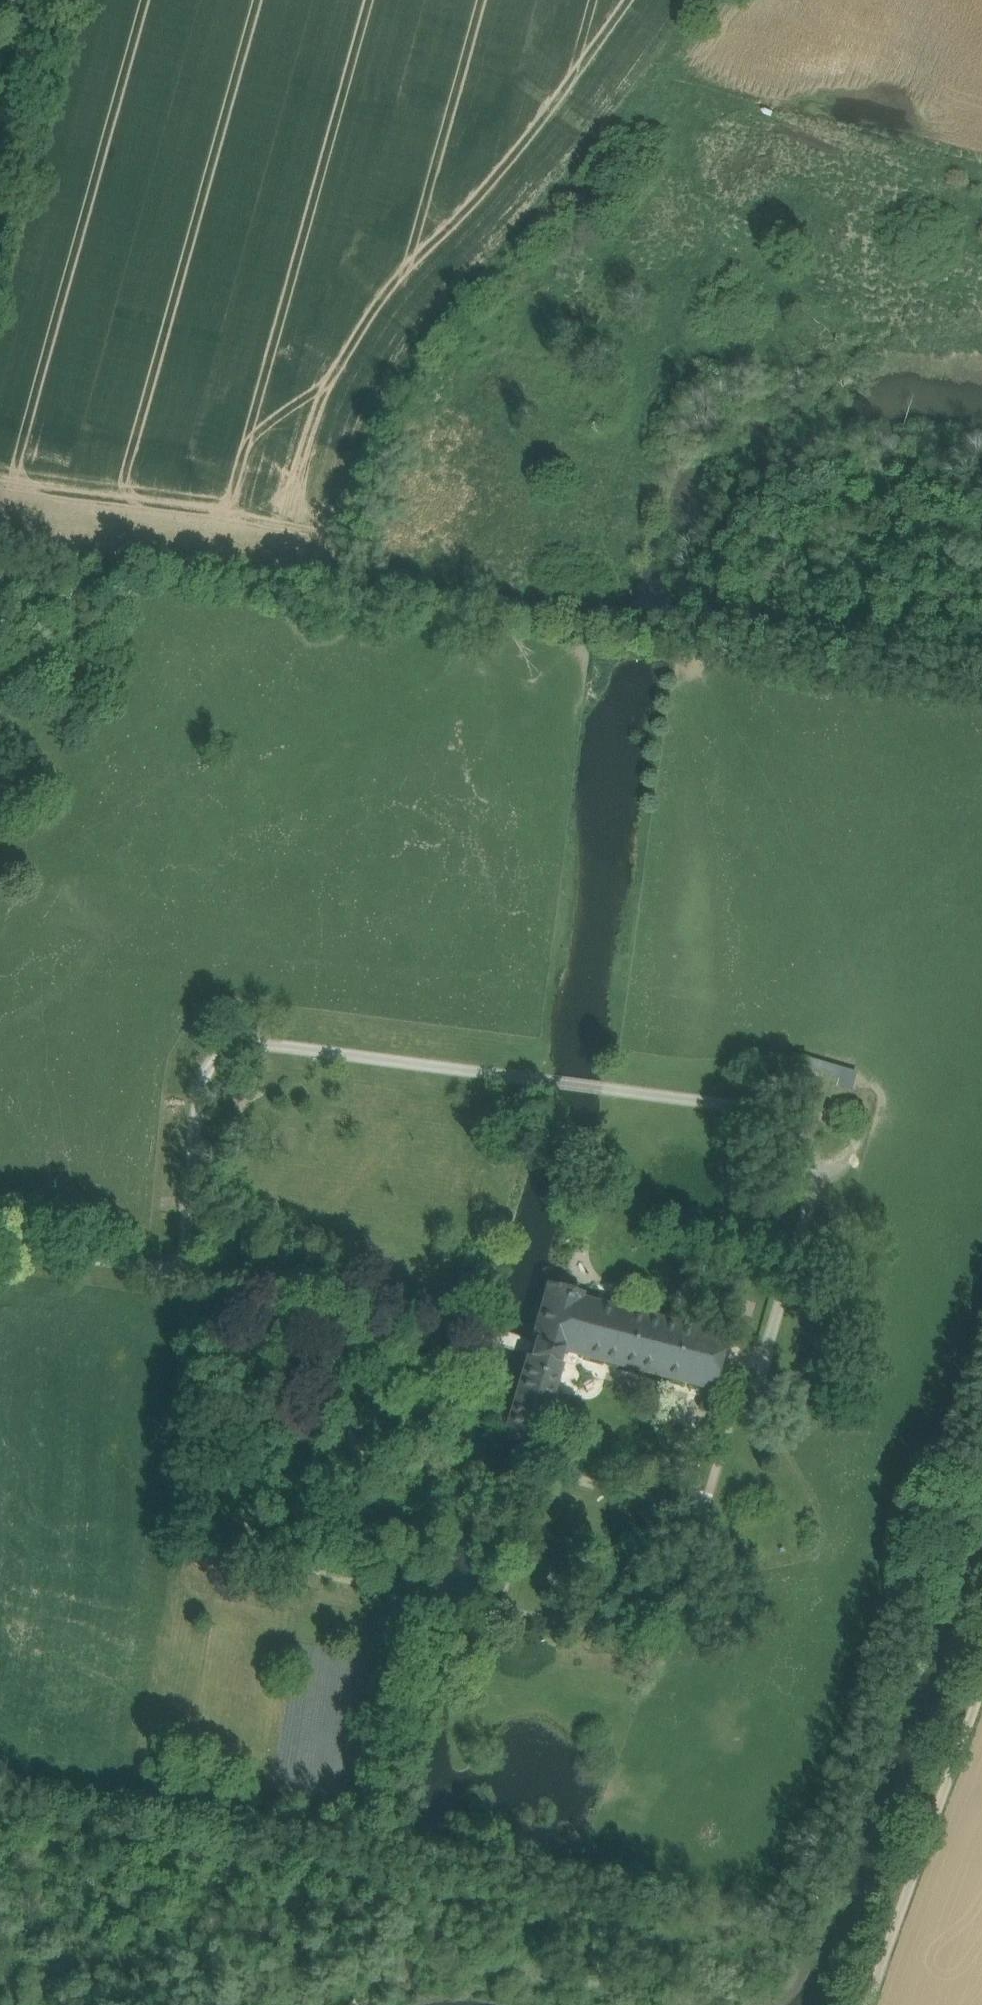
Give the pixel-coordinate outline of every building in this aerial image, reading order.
[(820,1076),(837,1081),(841,1066),(809,1057),(805,1071),(820,1076)] [(727,1338),(552,1292),(553,1287),(552,1287),(537,1340),(535,1339),(534,1342),(536,1342),(532,1354),(531,1354),(530,1357),(531,1357),(507,1440),(535,1449),(565,1350),(585,1355),(585,1354),(712,1388),(727,1338)]
